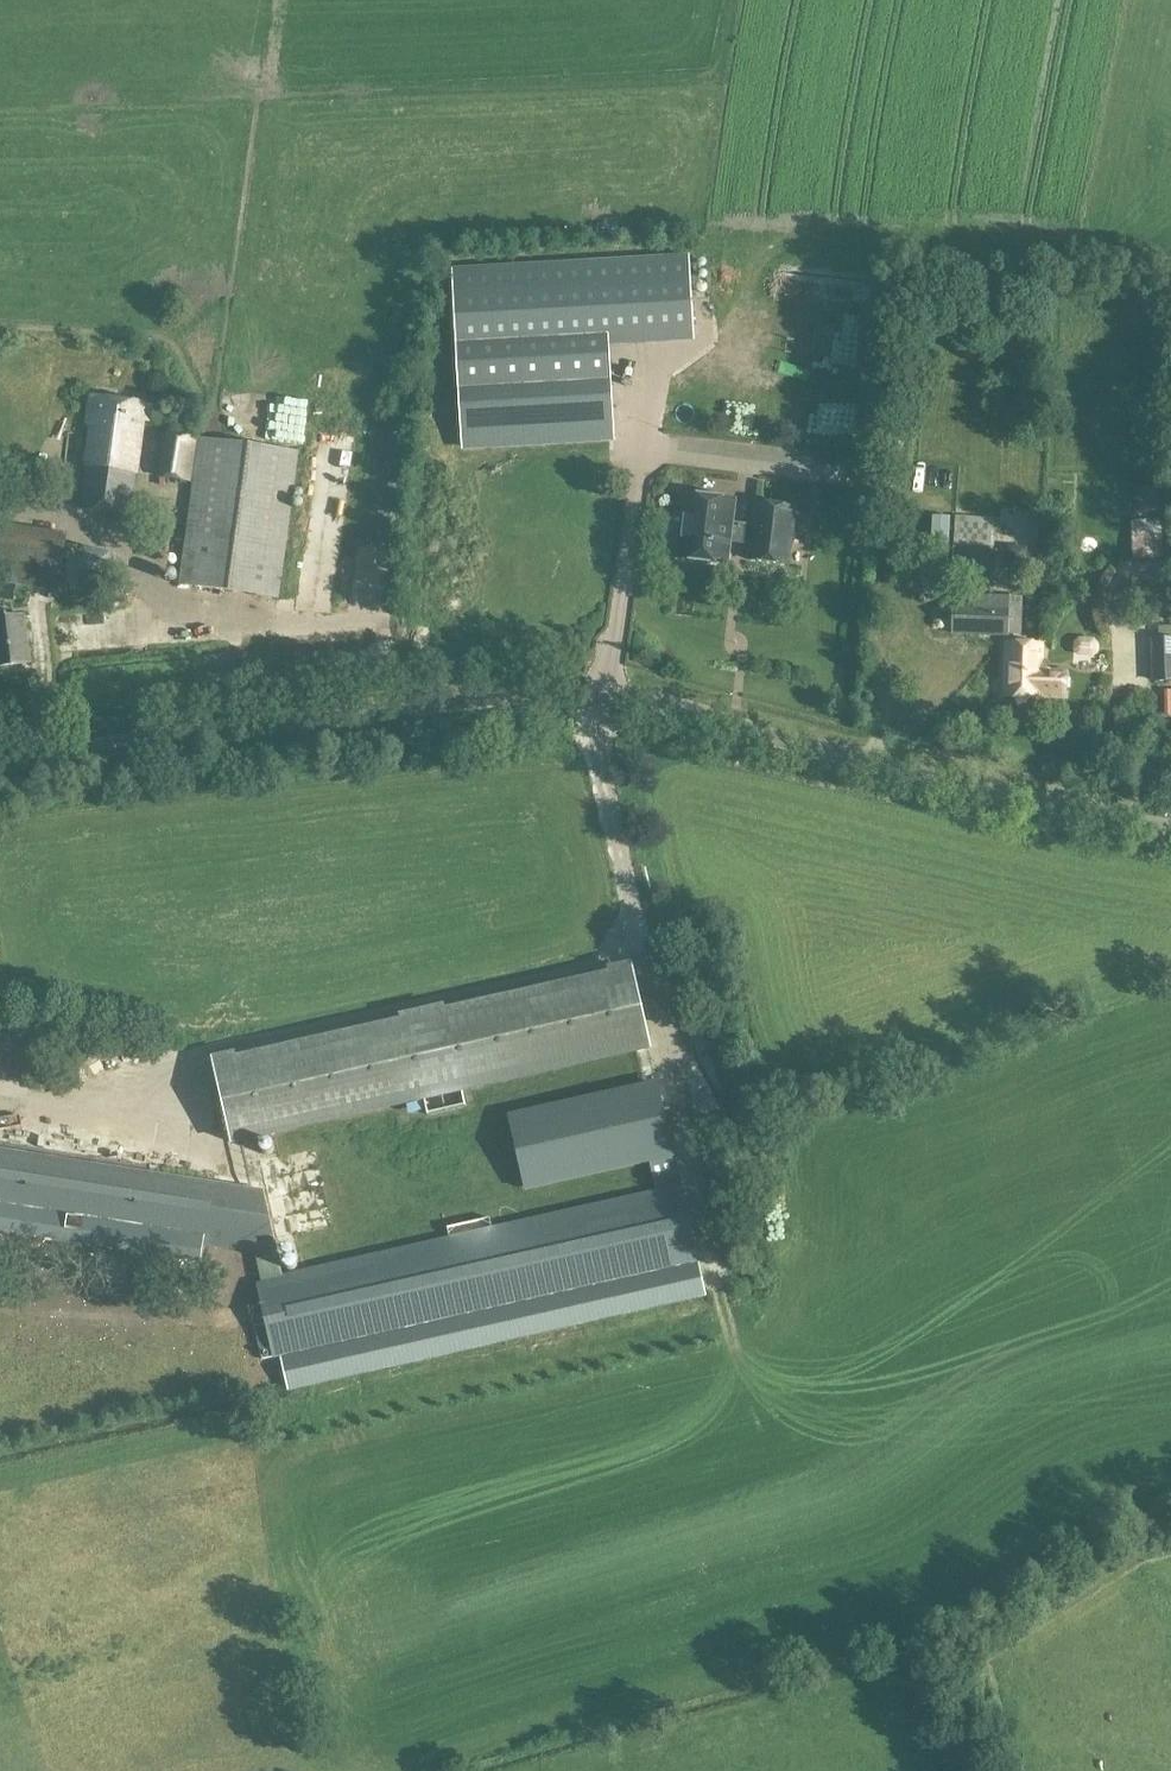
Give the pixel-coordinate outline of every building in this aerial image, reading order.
[(611,347),(697,343),(694,257),(457,267),(460,353),(611,347)] [(848,302),(849,263),(773,262),(772,301),(848,302)] [(610,442),(614,442),(611,383),(459,391),(462,451),(610,442)] [(275,391),(260,392),(261,408),(267,408),(269,439),(298,437),(297,425),(307,424),(305,394),(275,395),(275,391)] [(81,511),(133,519),(142,444),(145,423),(176,427),(179,411),(92,398),(88,425),(92,427),(81,511)] [(162,433),(156,479),(193,484),(199,438),(162,433)] [(200,439),(194,486),(180,586),(280,600),(301,453),(200,439)] [(758,506),(755,529),(734,526),(737,503),(687,496),(678,559),(728,566),(732,541),(753,543),(751,563),(789,568),(797,511),(758,506)] [(991,581),(994,519),(956,517),(953,579),(991,581)] [(164,556),(176,557),(181,525),(169,523),(164,556)] [(60,593),(69,535),(0,524),(0,584),(60,593)] [(1164,530),(1132,532),(1133,561),(1165,560),(1164,530)] [(1023,600),(973,598),(972,636),(1009,637),(1009,635),(1021,635),(1023,600)] [(0,621),(0,668),(32,664),(26,618),(0,621)] [(1151,682),(1170,682),(1170,627),(1159,627),(1159,639),(1150,639),(1151,682)] [(1069,648),(1072,652),(1091,653),(1093,649),(1094,645),(1094,640),(1091,636),(1073,635),(1070,639),(1068,643),(1069,648)] [(1041,662),(1041,646),(1008,646),(1007,697),(1040,698),(1068,698),(1068,669),(1051,669),(1045,662),(1041,662)] [(236,1053),(211,1059),(231,1147),(426,1103),(428,1115),(466,1107),(463,1095),(647,1053),(626,964),(608,969),(609,973),(446,1010),(445,1005),(399,1015),(400,1020),(237,1057),(236,1053)] [(654,1084),(507,1117),(523,1191),(650,1162),(673,1157),(657,1083),(654,1084)] [(202,1262),(205,1243),(255,1251),(262,1282),(256,1283),(263,1316),(252,1319),(262,1362),(268,1360),(280,1357),(288,1391),(705,1296),(673,1157),(650,1162),(657,1192),(306,1272),(282,1277),(263,1192),(0,1151),(0,1230),(202,1262)] [(719,1271),(711,1238),(697,1242),(705,1275),(719,1271)]
